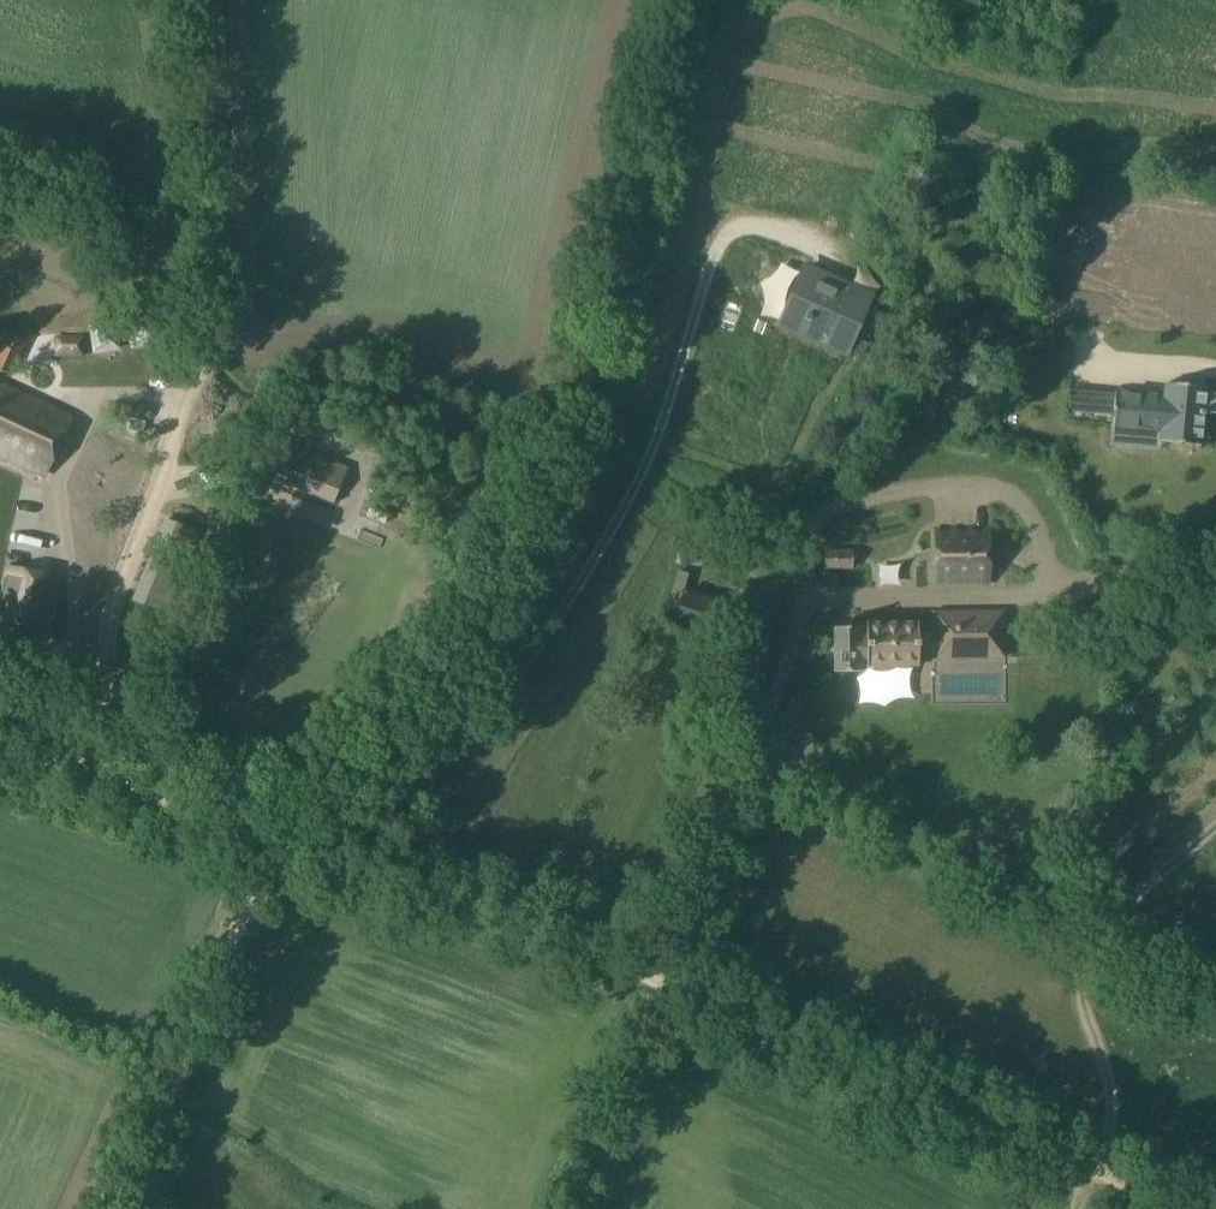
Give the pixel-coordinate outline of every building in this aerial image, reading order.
[(806,266),(786,311),(830,330),(825,344),(847,354),(872,294),(848,284),(847,288),(827,279),(828,276),(806,266)] [(4,332),(0,341),(0,370),(11,376),(26,343),(4,332)] [(84,337),(55,336),(54,355),(84,356),(84,337)] [(1112,428),(1159,432),(1159,441),(1208,445),(1210,415),(1215,415),(1215,391),(1205,391),(1206,387),(1164,383),(1163,394),(1115,390),(1112,428)] [(70,417),(0,385),(0,455),(43,475),(70,417)] [(142,433),(145,421),(133,418),(128,428),(142,433)] [(333,501),(346,468),(277,441),(264,474),(333,501)] [(1207,484),(1210,504),(1215,503),(1215,483),(1207,484)] [(989,582),(989,529),(985,529),(985,533),(973,533),(972,529),(968,529),(968,533),(955,533),(955,530),(951,530),(951,533),(938,533),(938,530),(935,530),(935,583),(989,582)] [(851,551),(825,551),(825,568),(852,568),(851,551)] [(61,577),(7,566),(0,599),(0,620),(49,631),(61,577)] [(235,617),(246,588),(225,580),(214,609),(235,617)] [(1004,657),(1003,611),(958,612),(958,629),(934,629),(934,631),(917,631),(917,623),(865,623),(866,633),(860,633),(860,628),(833,628),(833,672),(860,672),(860,664),(866,664),(866,667),(872,666),(872,672),(895,672),(895,666),(918,666),(918,653),(934,653),(934,657),(1004,657)]
